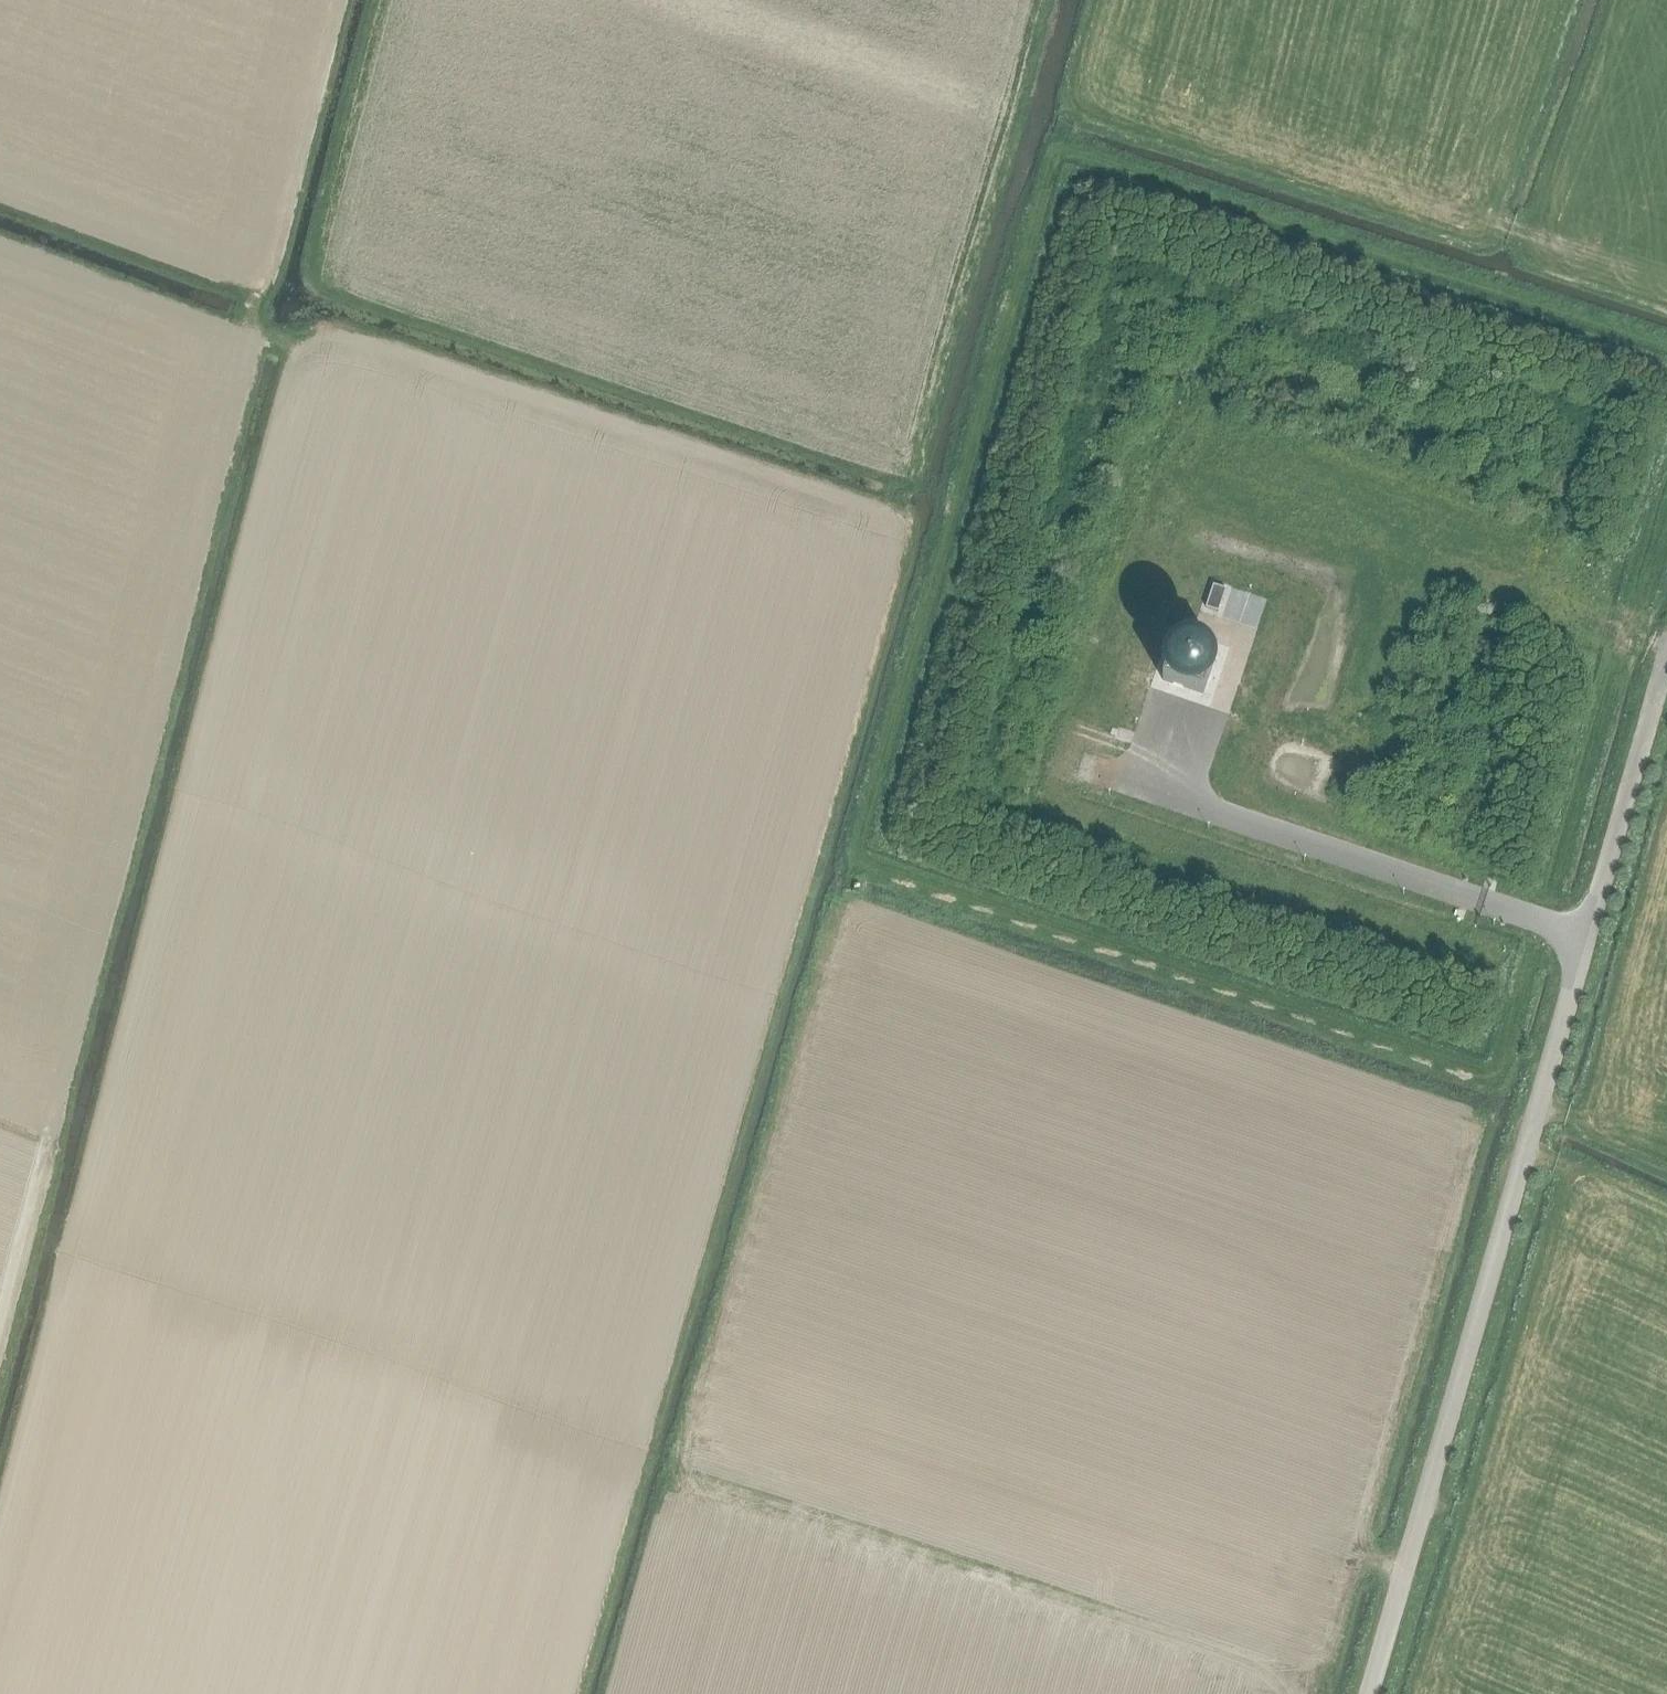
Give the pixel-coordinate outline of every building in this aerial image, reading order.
[(1206,605),(1218,610),(1226,587),(1213,583),(1206,605)] [(1216,652),(1176,638),(1162,679),(1203,693),(1216,652)]
